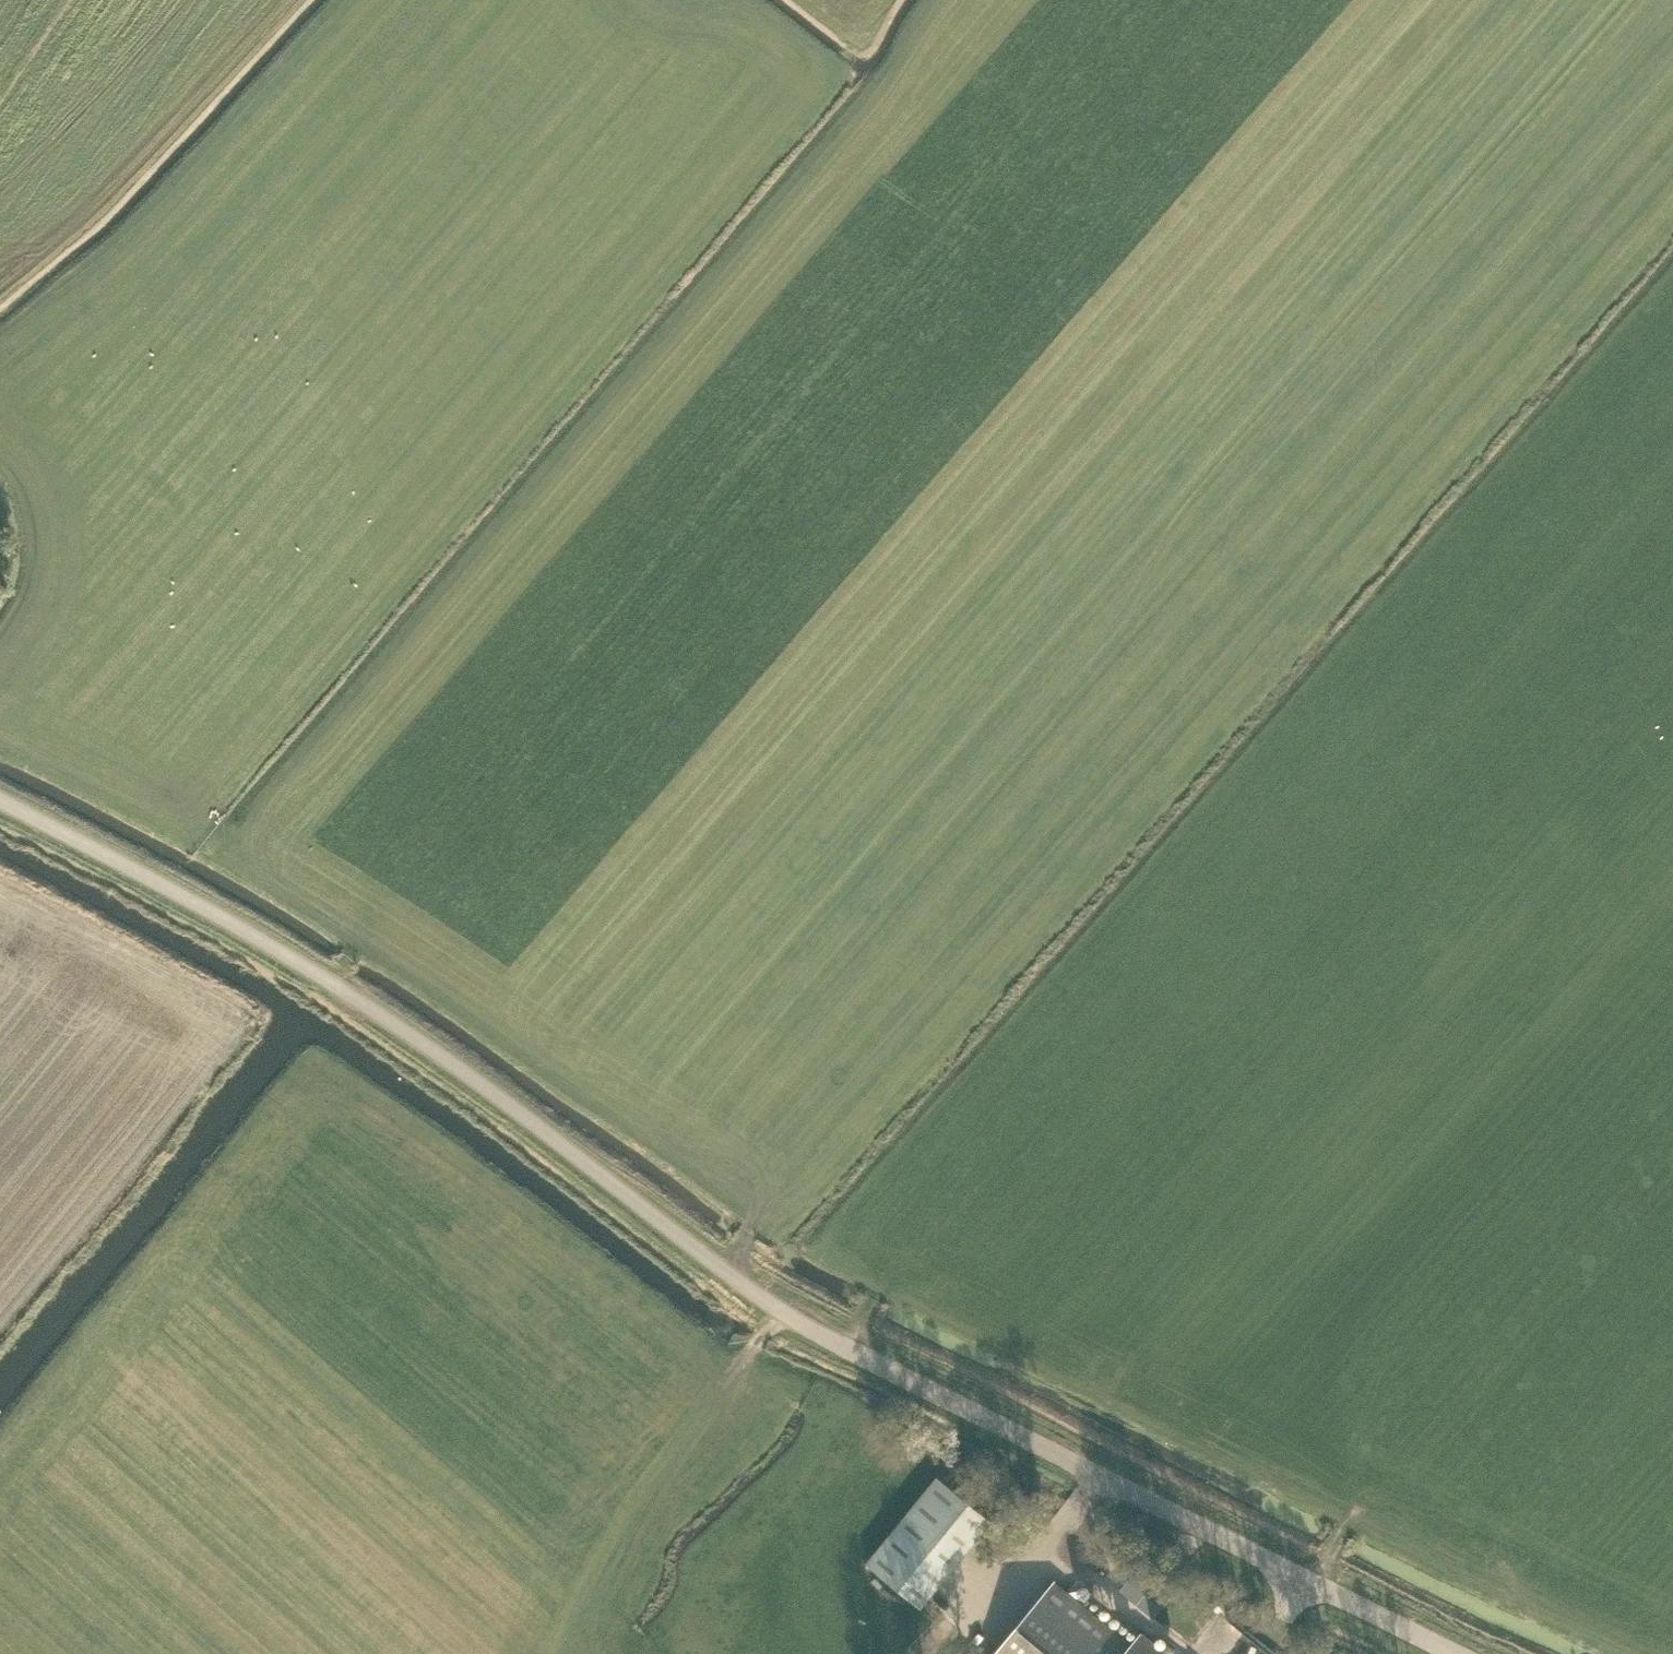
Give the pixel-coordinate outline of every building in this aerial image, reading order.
[(921,1607),(991,1520),(937,1476),(867,1563),(921,1607)] [(1142,1631),(1133,1641),(1061,1580),(998,1653),(1170,1653),(1142,1631)]
